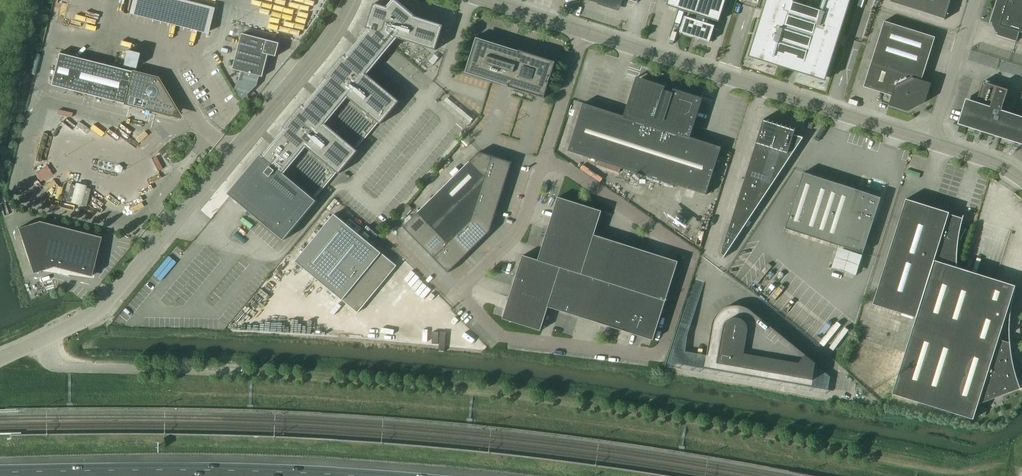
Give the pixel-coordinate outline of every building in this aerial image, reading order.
[(186,0),(133,0),(130,12),(208,31),(214,7),(186,0)] [(378,122),(381,124),(400,101),(367,73),(387,49),(397,37),(436,50),(444,25),(415,16),(396,0),(394,0),(388,7),(374,3),(366,28),(370,29),(347,57),(344,55),(325,77),(328,80),(305,107),(302,104),(283,127),(286,129),(264,157),(261,154),(228,194),(284,240),(317,201),(314,198),(337,171),(339,174),(358,151),(356,148),(378,122)] [(707,23),(709,19),(719,22),(726,0),(669,0),(667,5),(698,15),(697,20),(685,16),(680,32),(681,32),(680,35),(681,35),(681,33),(694,37),(710,42),(710,41),(713,42),(713,41),(710,40),(715,26),(707,23)] [(749,57),(826,81),(851,0),(823,0),(820,10),(794,2),(795,0),(767,0),(749,57)] [(890,2),(945,19),(944,20),(945,20),(951,0),(891,0),(890,2)] [(1020,32),(1020,29),(1021,29),(1021,0),(997,0),(990,23),(990,24),(991,23),(992,23),(992,24),(996,33),(997,33),(997,34),(996,34),(996,35),(1017,41),(1020,32)] [(936,37),(885,21),(864,87),(892,96),(889,105),(908,111),(926,102),(932,83),(922,80),(936,37)] [(263,77),(269,54),(276,56),(280,43),(242,33),(233,69),(241,71),(239,80),(244,82),(247,72),(263,77)] [(520,50),(519,53),(515,52),(512,51),(513,48),(476,37),(471,52),(474,53),(473,58),(470,57),(465,73),(501,84),(502,81),(509,84),(508,87),(545,98),(550,82),(547,81),(548,77),(551,77),(556,62),(520,50)] [(127,50),(123,65),(135,68),(139,53),(127,50)] [(157,78),(59,53),(51,85),(154,111),(154,109),(163,111),(164,113),(165,114),(166,114),(168,115),(169,115),(171,114),(172,114),(174,112),(174,111),(175,109),(175,107),(174,106),(157,78)] [(722,147),(691,137),(689,136),(699,104),(700,99),(696,98),(696,97),(673,90),(672,91),(675,92),(675,93),(663,89),(663,88),(666,89),(666,88),(643,80),(643,81),(638,80),(637,84),(636,84),(626,116),(584,103),(568,151),(706,195),(722,147)] [(1002,110),(1008,89),(983,81),(977,102),(966,98),(958,124),(1021,144),(1021,116),(1002,110)] [(794,135),(796,128),(795,128),(795,130),(791,129),(792,127),(791,127),(790,129),(787,127),(787,125),(786,125),(786,127),(782,126),(783,124),(782,124),(781,126),(778,125),(778,123),(778,122),(777,124),(773,123),(774,121),(773,121),(773,123),(769,122),(770,120),(769,120),(768,122),(765,120),(765,118),(764,118),(732,222),(723,249),(722,253),(725,255),(723,258),(724,258),(804,137),(794,135)] [(484,184),(488,170),(493,156),(480,152),(418,212),(428,223),(438,233),(449,244),(455,237),(472,221),(475,212),(480,198),(484,184)] [(508,177),(512,164),(512,162),(493,156),(488,170),(508,177)] [(503,190),(508,177),(488,170),(484,184),(503,190)] [(863,253),(874,221),(882,195),(866,190),(865,192),(857,189),(857,190),(813,176),(804,172),(801,182),(786,228),(863,253)] [(91,189),(71,184),(67,201),(86,206),(91,189)] [(499,204),(503,191),(503,190),(484,184),(480,198),(499,204)] [(538,260),(523,255),(516,277),(510,298),(503,318),(503,319),(535,329),(536,329),(541,331),(548,310),(549,307),(570,313),(591,320),(612,327),(632,333),(633,333),(642,336),(652,339),(653,340),(661,315),(664,306),(666,301),(678,261),(677,261),(657,255),(636,248),(616,241),(595,235),(595,232),(597,228),(602,211),(597,209),(596,209),(558,197),(552,218),(545,239),(538,260)] [(495,218),(499,205),(499,204),(480,198),(475,212),(495,218)] [(872,308),(915,321),(935,260),(957,267),(957,258),(957,254),(958,249),(958,244),(959,240),(959,237),(961,238),(960,240),(961,240),(962,238),(963,235),(964,233),(965,231),(967,228),(966,228),(965,231),(963,230),(960,229),(961,226),(962,223),(963,219),(964,215),(963,215),(962,218),(949,214),(950,212),(906,199),(872,308)] [(428,223),(418,212),(403,227),(414,237),(428,223)] [(491,231),(495,218),(475,212),(472,221),(490,232),(491,231)] [(397,272),(336,218),(296,265),(356,319),(397,272)] [(39,221),(18,228),(33,274),(54,267),(91,276),(92,273),(101,237),(39,221)] [(470,252),(489,232),(490,232),(472,221),(455,237),(470,252)] [(438,233),(428,223),(414,237),(424,248),(438,233)] [(449,244),(438,233),(424,248),(434,258),(445,247),(449,244)] [(470,252),(455,237),(449,244),(445,247),(459,262),(470,252)] [(459,262),(445,247),(434,258),(448,273),(459,262)] [(1011,345),(1010,340),(1010,343),(1004,341),(999,339),(1013,292),(1015,292),(1017,285),(1016,285),(1016,286),(1004,282),(990,278),(982,275),(975,273),(967,270),(957,267),(935,260),(915,321),(893,394),(974,419),(978,404),(1020,388),(1021,388),(1020,385),(1018,381),(1017,377),(1016,372),(1014,368),(1013,363),(1012,359),(1012,354),(1011,349),(1011,345)] [(816,363),(781,334),(751,310),(749,309),(747,307),(745,307),(744,306),(742,306),(739,305),(737,305),(735,305),(732,305),(729,306),(727,307),(725,308),(723,309),(722,309),(721,310),(720,311),(719,313),(717,314),(717,315),(715,316),(714,318),(714,319),(713,321),(713,323),(712,325),(707,355),(705,366),(812,385),(816,363)] [(434,340),(435,327),(414,327),(414,339),(434,340)]
